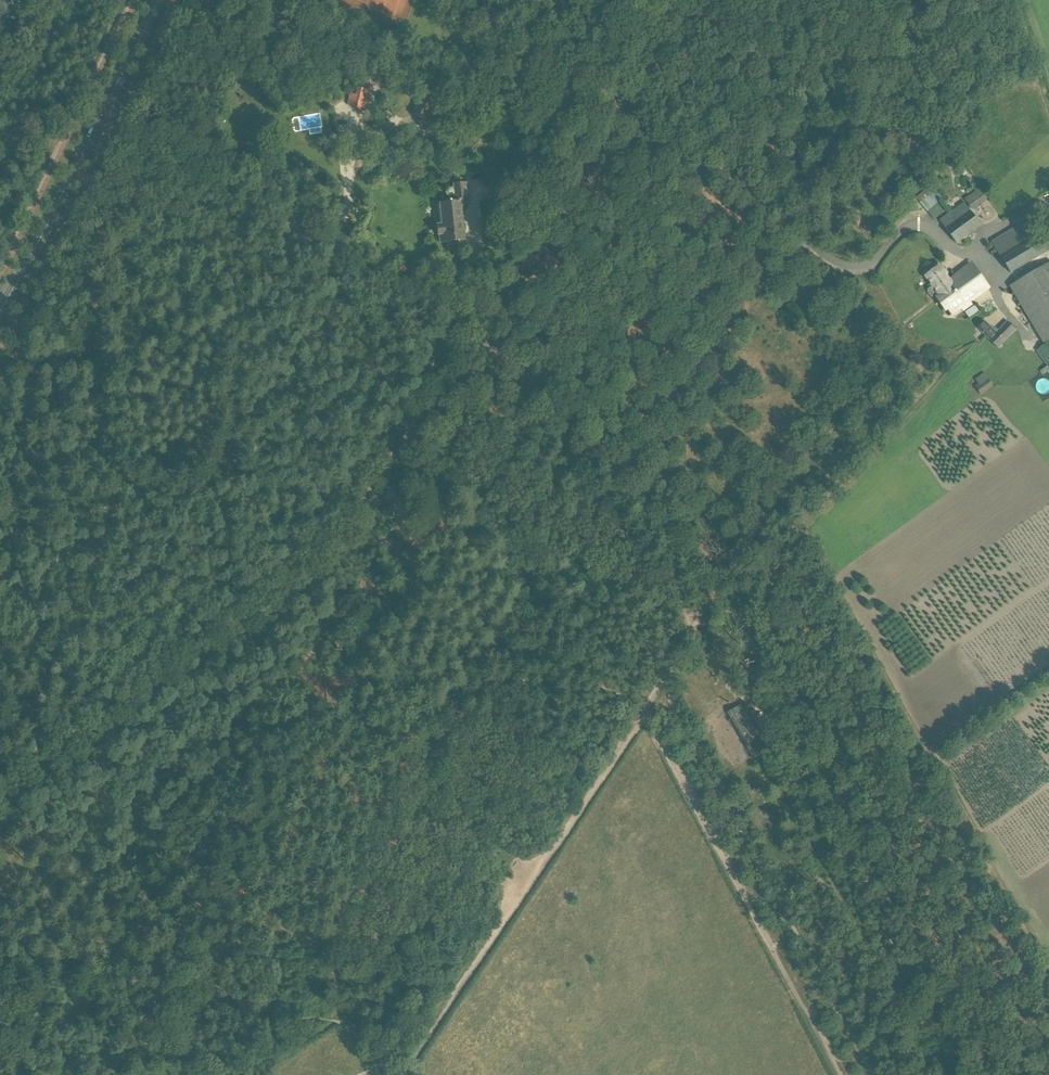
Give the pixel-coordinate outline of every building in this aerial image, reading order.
[(347,105),(352,106),(352,108),(355,109),(360,110),(365,89),(360,88),(351,86),(347,105)] [(422,93),(411,115),(426,122),(430,115),(437,100),(422,93)] [(410,126),(404,137),(408,139),(414,129),(410,126)] [(422,147),(428,136),(416,130),(410,140),(422,147)] [(437,224),(438,236),(439,235),(440,243),(459,241),(465,241),(461,208),(469,207),(467,192),(469,192),(468,182),(453,184),(455,201),(439,203),(441,224),(437,224)] [(925,192),(924,191),(916,198),(934,220),(945,211),(938,203),(943,199),(933,186),(925,192)] [(973,210),(988,199),(980,188),(965,199),(973,210)] [(940,220),(942,223),(957,244),(982,226),(965,202),(940,220)] [(1030,218),(992,241),(1011,273),(1048,250),(1030,218)] [(929,289),(928,292),(931,297),(935,297),(936,297),(938,295),(940,297),(947,292),(945,290),(954,284),(952,280),(942,265),(925,276),(932,287),(929,289)] [(1011,287),(1044,343),(1048,340),(1048,265),(1011,287)] [(936,297),(946,312),(949,310),(951,313),(988,287),(972,266),(952,280),(954,284),(945,290),(947,292),(940,297),(938,295),(936,297)] [(997,332),(987,321),(979,329),(999,349),(1017,331),(1008,321),(997,332)] [(1048,371),(1048,347),(1046,343),(1036,351),(1045,362),(1044,362),(1047,366),(1040,372),(1043,376),(1048,371)] [(975,379),(978,384),(975,386),(981,395),(994,387),(984,373),(975,379)] [(754,759),(768,751),(743,705),(728,713),(754,759)] [(756,710),(749,713),(766,745),(773,741),(756,710)]
